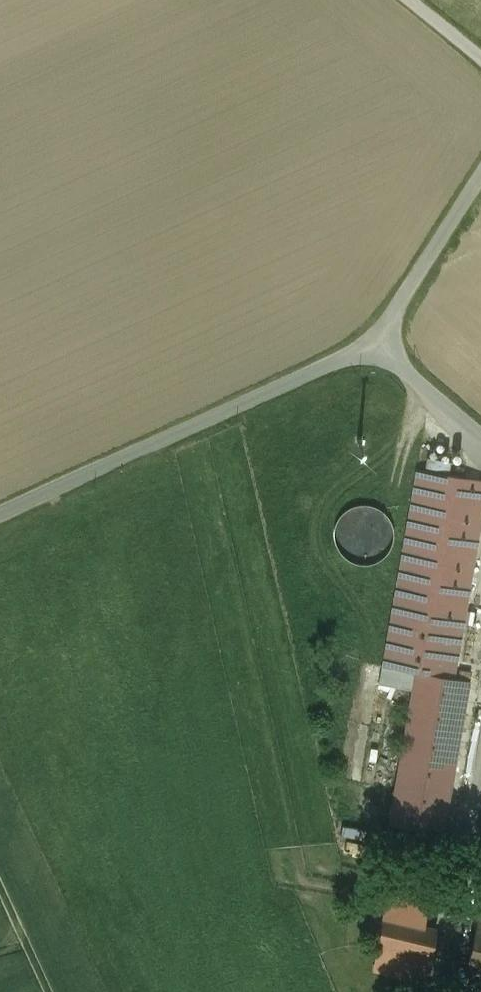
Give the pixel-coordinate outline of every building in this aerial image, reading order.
[(417,469),(383,665),(415,671),(388,823),(443,832),(469,680),(453,677),(480,515),(480,480),(417,469)] [(335,535),(338,548),(347,558),(359,563),(373,563),(384,556),(392,546),(395,532),(391,520),(382,510),(370,505),(357,505),(345,512),(337,522),(335,535)] [(400,900),(399,910),(419,913),(421,902),(400,900)] [(399,910),(382,908),(376,953),(414,958),(419,913),(399,910)] [(477,916),(465,968),(480,973),(480,917),(477,916)]
